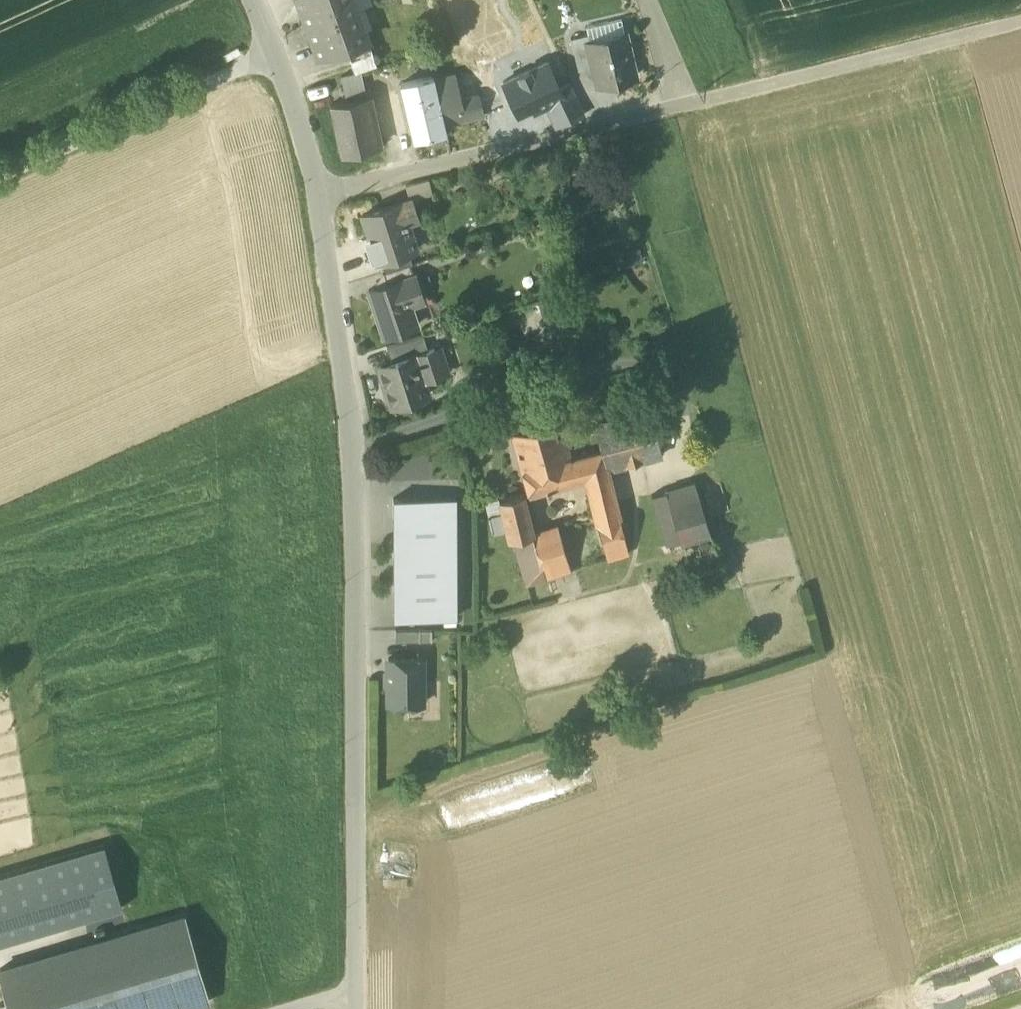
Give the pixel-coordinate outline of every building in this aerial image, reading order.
[(307,26),(356,8),(353,0),(298,0),(307,26)] [(356,8),(371,3),(370,0),(353,0),(356,8)] [(367,38),(356,8),(307,26),(318,56),(345,46),(367,38)] [(588,33),(589,41),(624,33),(621,18),(608,21),(586,26),(588,33)] [(570,37),(578,69),(594,66),(588,41),(589,41),(588,33),(570,37)] [(635,75),(624,33),(589,41),(588,41),(594,66),(598,84),(635,75)] [(345,46),(350,59),(372,51),(367,38),(345,46)] [(546,61),(503,81),(518,114),(533,108),(534,111),(547,104),(563,96),(559,87),(546,61)] [(341,76),(346,100),(366,96),(361,72),(341,76)] [(446,132),(444,123),(434,82),(433,77),(400,85),(413,140),(446,132)] [(455,78),(434,82),(444,123),(482,117),(478,96),(459,99),(455,78)] [(569,82),(559,87),(563,96),(547,104),(557,127),(585,114),(569,82)] [(330,104),(341,155),(377,147),(366,96),(346,100),(330,104)] [(409,184),(412,196),(435,190),(432,179),(409,184)] [(377,257),(377,260),(382,258),(409,249),(416,247),(408,220),(417,217),(411,197),(362,213),(369,235),(377,257)] [(367,260),(377,257),(369,235),(360,238),(367,260)] [(639,247),(615,254),(619,267),(643,259),(639,247)] [(382,258),(386,271),(410,263),(413,262),(409,249),(382,258)] [(414,274),(410,263),(386,271),(384,271),(387,282),(414,274)] [(369,288),(384,334),(418,323),(412,302),(409,295),(421,291),(415,273),(414,274),(387,282),(369,288)] [(409,295),(412,302),(423,299),(421,291),(409,295)] [(567,293),(538,302),(545,324),(574,315),(567,293)] [(386,346),(391,362),(414,354),(414,355),(428,351),(427,350),(423,335),(386,346)] [(428,351),(414,355),(414,354),(391,362),(378,365),(391,406),(427,394),(422,380),(442,374),(434,348),(427,350),(428,351)] [(502,384),(497,369),(476,376),(482,391),(502,384)] [(602,450),(607,470),(662,455),(650,409),(594,424),(601,450),(602,450)] [(512,435),(528,494),(585,478),(608,472),(607,470),(602,450),(601,450),(569,459),(559,422),(512,435)] [(585,478),(591,500),(614,495),(608,472),(585,478)] [(668,545),(683,540),(710,531),(694,482),(652,495),(668,545)] [(505,528),(508,541),(513,540),(533,534),(523,495),(498,501),(502,513),(505,528)] [(629,555),(614,495),(591,500),(597,524),(607,561),(629,555)] [(393,498),(394,617),(455,616),(454,498),(393,498)] [(502,513),(498,501),(485,503),(488,516),(502,513)] [(488,516),(491,532),(505,528),(502,513),(488,516)] [(513,540),(526,585),(571,572),(557,526),(533,534),(513,540)] [(711,531),(710,531),(683,540),(691,570),(705,566),(707,572),(718,569),(717,563),(720,562),(711,531)] [(396,642),(432,641),(432,630),(395,630),(396,642)] [(388,704),(422,704),(422,658),(388,658),(388,704)] [(0,875),(0,942),(122,907),(104,846),(0,875)] [(10,1008),(177,1008),(209,1000),(184,914),(75,946),(0,968),(0,976),(10,1008)]
